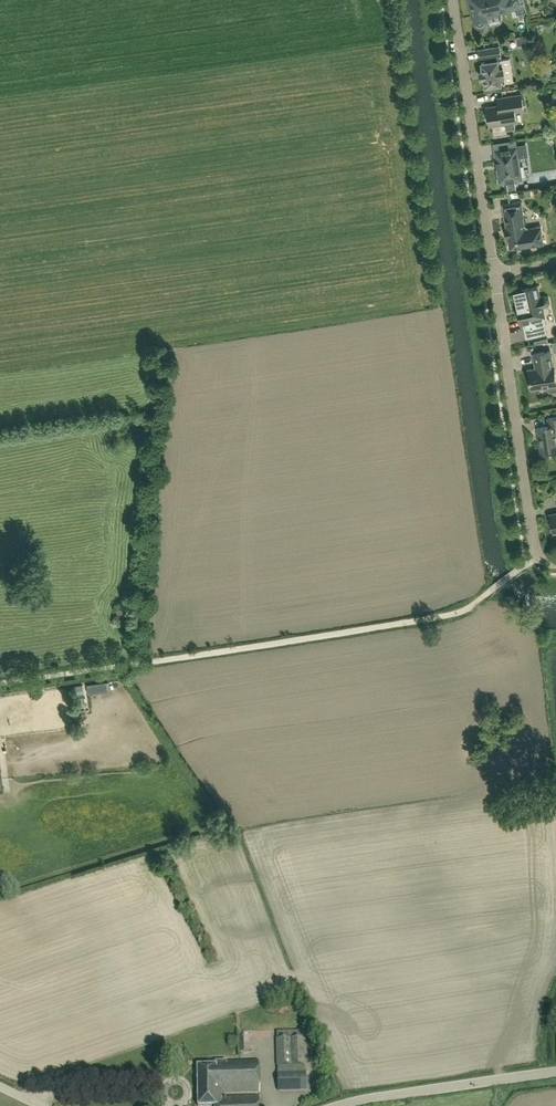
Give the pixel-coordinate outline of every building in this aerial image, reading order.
[(476,23),(480,26),(484,24),(486,22),(490,25),(500,23),(502,20),(501,15),(503,10),(516,7),(518,17),(527,14),(524,0),(470,0),(476,23)] [(529,37),(517,38),(518,46),(530,44),(529,37)] [(514,81),(510,58),(501,59),(500,55),(501,55),(499,46),(478,49),(480,58),(486,57),(487,62),(482,62),(483,70),(480,71),(481,79),(484,78),(485,86),(502,84),(505,83),(514,81)] [(550,64),(543,66),(545,74),(552,73),(550,64)] [(516,129),(513,112),(524,110),(521,94),(502,97),(504,105),(489,107),(491,125),(505,123),(506,130),(516,129)] [(522,179),(518,158),(529,156),(527,145),(495,150),(500,182),(522,179)] [(544,244),(541,226),(529,228),(525,225),(523,217),(524,217),(522,201),(503,204),(505,219),(507,227),(505,227),(506,238),(508,238),(509,245),(514,248),(544,244)] [(544,316),(542,308),(548,306),(550,303),(549,298),(545,295),(540,296),(537,285),(522,289),(522,291),(516,292),(519,307),(517,307),(521,322),(523,322),(526,338),(548,333),(544,317),(544,316)] [(554,366),(552,366),(550,351),(534,353),(536,369),(528,370),(530,381),(531,381),(532,389),(547,387),(547,389),(550,391),(555,391),(555,386),(555,385),(555,380),(554,366)] [(548,418),(549,426),(537,428),(541,454),(555,452),(555,417),(548,418)] [(303,1031),(276,1031),(276,1039),(303,1038),(303,1031)] [(276,1039),(275,1039),(276,1066),(277,1066),(277,1073),(291,1073),(304,1072),(303,1066),(305,1066),(304,1038),(303,1038),(276,1039)] [(259,1096),(221,1097),(221,1094),(259,1093),(258,1061),(214,1062),(214,1066),(196,1066),(197,1105),(259,1105),(259,1096)] [(306,1091),(306,1072),(304,1072),(277,1073),(278,1092),(306,1091)]
